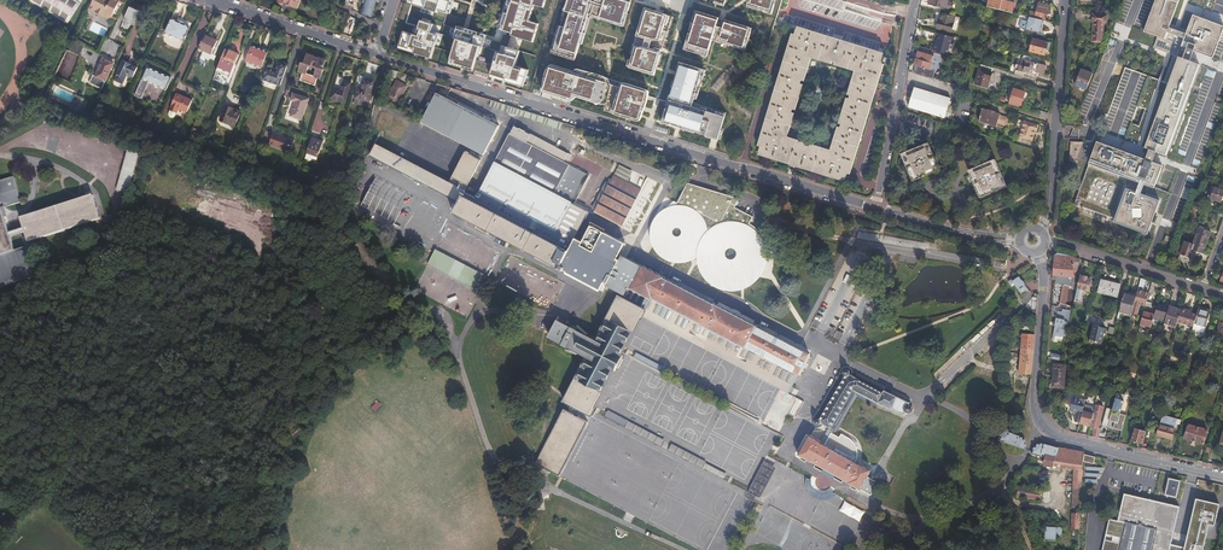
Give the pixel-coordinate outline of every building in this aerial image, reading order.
[(67,26),(82,0),(25,0),(67,26)] [(92,5),(89,9),(95,12),(96,10),(105,14),(105,13),(112,17),(120,0),(94,0),(92,5)] [(343,6),(351,10),(352,6),(348,4),(349,2),(350,2),(350,1),(351,0),(346,0),(346,1),(344,3),(343,6)] [(375,0),(367,0),(363,14),(366,15),(367,15),(370,16),(375,1),(375,0)] [(437,10),(446,13),(450,0),(412,0),(411,4),(436,12),(437,10)] [(511,33),(510,35),(532,42),(538,23),(528,20),(533,4),(543,7),(545,0),(511,0),(502,30),(511,33)] [(580,46),(589,14),(622,24),(629,2),(623,0),(569,0),(558,39),(580,46)] [(750,6),(770,12),(774,0),(752,0),(750,6)] [(929,4),(952,10),(954,4),(948,3),(948,0),(930,0),(929,4)] [(988,7),(991,8),(1000,10),(1002,0),(1001,0),(990,0),(988,7)] [(1015,3),(1002,0),(1000,10),(1012,13),(1015,3)] [(1156,237),(1172,193),(1154,187),(1162,166),(1152,162),(1154,158),(1156,152),(1165,155),(1198,65),(1190,61),(1191,56),(1193,51),(1213,58),(1222,30),(1222,26),(1193,15),(1186,34),(1173,29),(1169,27),(1177,4),(1179,0),(1155,0),(1143,31),(1160,38),(1156,48),(1169,53),(1173,55),(1163,81),(1125,67),(1098,139),(1096,142),(1089,164),(1075,201),(1074,202),(1073,205),(1083,208),(1084,208),(1111,218),(1114,219),(1113,221),(1156,237)] [(124,20),(134,25),(142,9),(131,4),(124,20)] [(1032,5),(1029,17),(1042,20),(1043,19),(1047,20),(1050,6),(1039,4),(1038,7),(1032,5)] [(674,16),(646,7),(637,38),(665,44),(674,16)] [(753,28),(696,11),(684,49),(707,56),(712,40),(746,50),(753,28)] [(956,16),(941,13),(937,29),(952,32),(956,16)] [(190,22),(183,19),(178,17),(171,14),(165,28),(184,36),(190,22)] [(1094,23),(1093,40),(1102,41),(1103,24),(1106,24),(1107,16),(1093,15),(1093,23),(1094,23)] [(1042,20),(1029,17),(1026,29),(1039,32),(1042,20)] [(471,19),(468,25),(475,28),(477,21),(471,19)] [(422,55),(430,58),(438,33),(431,31),(433,24),(420,20),(416,35),(402,31),(397,45),(423,53),(422,55)] [(482,47),(485,37),(456,28),(453,38),(456,39),(449,59),(454,61),(454,63),(472,68),(479,46),(482,47)] [(885,65),(887,59),(883,57),(883,56),(796,29),(758,152),(845,179),(881,63),(885,65)] [(218,40),(204,34),(199,47),(212,53),(218,40)] [(954,37),(940,34),(937,44),(934,43),(933,50),(936,51),(947,54),(950,44),(952,44),(954,37)] [(1030,52),(1045,55),(1048,42),(1034,38),(1030,52)] [(246,61),(262,67),(268,51),(252,45),(246,61)] [(397,47),(422,55),(423,53),(397,45),(397,47)] [(628,68),(660,77),(667,53),(652,50),(635,46),(628,68)] [(916,66),(914,73),(933,79),(935,71),(936,71),(941,54),(935,53),(936,51),(933,50),(920,46),(914,65),(916,66)] [(514,65),(519,51),(506,47),(504,53),(497,51),(489,76),(496,78),(497,76),(523,84),(527,70),(514,65)] [(226,49),(218,67),(225,70),(228,63),(235,66),(239,54),(226,49)] [(300,80),(315,85),(318,77),(320,78),(323,69),(321,68),(321,67),(323,68),(326,59),(307,53),(304,63),(301,62),(298,71),(303,72),(300,80)] [(1032,57),(1023,55),(1020,65),(1017,64),(1014,73),(1023,76),(1024,72),(1037,75),(1037,72),(1043,74),(1046,65),(1039,64),(1031,62),(1032,57)] [(737,69),(738,63),(720,58),(716,73),(714,72),(710,87),(734,94),(740,69),(737,69)] [(97,82),(103,85),(112,63),(104,59),(96,76),(93,75),(90,83),(95,85),(97,82)] [(454,61),(449,59),(448,63),(471,71),(472,68),(454,63),(454,61)] [(113,79),(122,83),(126,74),(131,76),(136,66),(122,60),(113,79)] [(703,70),(680,63),(672,91),(662,122),(718,139),(725,117),(692,107),(703,70)] [(262,79),(280,85),(287,67),(278,64),(275,71),(267,68),(262,79)] [(994,68),(982,64),(976,84),(988,88),(994,68)] [(551,66),(544,90),(572,99),(574,94),(608,104),(607,110),(639,120),(647,92),(624,85),(622,90),(606,85),(607,80),(578,71),(577,73),(576,75),(569,73),(570,71),(551,66)] [(134,97),(141,99),(148,83),(165,91),(171,78),(147,68),(134,97)] [(1086,90),(1093,75),(1082,70),(1075,86),(1086,90)] [(85,71),(81,80),(88,84),(93,75),(85,71)] [(373,80),(360,76),(354,97),(368,100),(373,80)] [(523,84),(497,76),(496,78),(522,86),(523,84)] [(331,98),(345,102),(350,82),(343,80),(341,89),(334,87),(331,98)] [(385,101),(393,105),(396,100),(398,101),(406,85),(396,80),(385,101)] [(909,106),(945,118),(950,99),(914,88),(909,106)] [(1010,103),(1021,106),(1026,93),(1014,89),(1010,103)] [(436,92),(420,122),(482,156),(498,126),(486,120),(488,117),(447,94),(445,98),(436,92)] [(63,107),(67,108),(76,111),(78,107),(82,98),(69,93),(65,101),(63,107)] [(177,109),(186,113),(191,101),(176,94),(168,110),(175,113),(177,109)] [(290,116),(301,120),(308,99),(292,94),(290,100),(294,102),(290,116)] [(82,98),(78,107),(83,109),(88,100),(82,98)] [(220,121),(235,126),(240,111),(225,106),(220,121)] [(997,127),(998,124),(1000,115),(1000,114),(983,109),(979,121),(997,127)] [(998,124),(1006,127),(1009,118),(1000,115),(998,124)] [(1036,131),(1038,125),(1024,121),(1022,128),(1019,137),(1032,141),(1035,131),(1036,131)] [(456,201),(452,214),(555,271),(572,240),(589,211),(572,201),(572,200),(555,191),(570,164),(564,161),(567,156),(554,149),(513,126),(473,199),(463,194),(480,162),(465,154),(449,183),(377,144),(372,152),(456,201)] [(269,144),(287,150),(289,146),(292,147),(294,140),(273,133),(269,144)] [(311,137),(307,153),(318,157),(323,141),(311,137)] [(1069,161),(1076,163),(1083,142),(1071,142),(1069,161)] [(905,158),(912,177),(929,170),(930,173),(937,170),(935,167),(937,166),(928,148),(905,158)] [(129,193),(140,154),(128,150),(117,190),(129,193)] [(588,171),(599,176),(603,167),(592,162),(588,171)] [(971,173),(979,191),(1002,182),(994,164),(978,170),(977,167),(970,170),(972,173),(971,173)] [(595,213),(622,228),(643,190),(616,175),(595,213)] [(34,277),(25,248),(15,251),(1,209),(20,203),(12,178),(7,179),(7,180),(0,183),(0,288),(34,277)] [(1221,202),(1222,197),(1222,191),(1213,187),(1209,198),(1221,202)] [(21,218),(28,242),(100,220),(93,196),(21,218)] [(691,260),(697,255),(698,265),(703,276),(712,285),(723,290),(735,291),(747,288),(758,281),(765,271),(768,259),(767,247),(762,236),(753,227),(742,222),(730,221),(718,224),(708,231),(707,231),(706,225),(702,216),(694,209),(685,205),(674,204),(665,207),(656,213),(651,222),(648,232),(650,242),(654,251),(662,258),(671,262),(681,263),(691,260)] [(1195,238),(1206,242),(1210,232),(1199,227),(1195,238)] [(1167,241),(1171,242),(1172,238),(1165,235),(1164,240),(1163,243),(1166,244),(1167,241)] [(1203,253),(1206,242),(1195,238),(1191,249),(1183,246),(1180,254),(1191,258),(1194,250),(1203,253)] [(1073,287),(1080,259),(1075,257),(1068,256),(1058,253),(1055,256),(1053,275),(1061,276),(1059,284),(1063,285),(1069,286),(1073,287)] [(565,400),(588,412),(592,414),(596,406),(594,405),(613,370),(615,370),(622,355),(621,355),(639,320),(641,321),(643,316),(623,305),(643,267),(621,255),(616,264),(615,263),(600,286),(619,296),(596,341),(587,336),(558,322),(550,336),(588,356),(565,400)] [(623,305),(643,316),(646,312),(685,332),(687,329),(749,362),(748,365),(791,388),(795,380),(809,354),(758,327),(758,326),(715,303),(714,304),(666,278),(666,277),(644,265),(643,267),(623,305)] [(485,284),(458,270),(454,277),(481,291),(483,286),(485,284)] [(1087,277),(1080,275),(1077,288),(1088,291),(1091,281),(1087,280),(1087,277)] [(1022,278),(1015,282),(1023,295),(1030,291),(1022,278)] [(1099,291),(1117,296),(1119,285),(1101,280),(1099,291)] [(1064,304),(1069,286),(1063,285),(1059,303),(1064,304)] [(1148,292),(1137,289),(1135,296),(1134,302),(1131,311),(1138,312),(1140,304),(1145,305),(1148,292)] [(1135,296),(1123,292),(1119,310),(1131,313),(1131,311),(1134,302),(1135,296)] [(1168,307),(1157,304),(1154,314),(1153,317),(1164,320),(1168,307)] [(1168,306),(1168,307),(1164,320),(1164,322),(1176,326),(1177,322),(1181,309),(1168,306)] [(1182,307),(1181,309),(1177,322),(1193,326),(1196,314),(1189,312),(1190,310),(1182,307)] [(1210,310),(1198,307),(1196,314),(1193,326),(1191,330),(1203,334),(1210,310)] [(1061,336),(1067,309),(1062,308),(1062,311),(1058,310),(1057,310),(1054,325),(1055,325),(1053,334),(1061,336)] [(1154,314),(1143,311),(1140,324),(1151,327),(1153,317),(1154,314)] [(1109,329),(1095,326),(1089,342),(1104,344),(1109,329)] [(1031,374),(1034,334),(1022,333),(1019,373),(1031,374)] [(1204,356),(1211,358),(1213,351),(1206,349),(1204,356)] [(633,358),(662,373),(665,367),(662,366),(636,352),(633,358)] [(1053,375),(1064,376),(1065,366),(1054,365),(1053,375)] [(1063,388),(1064,376),(1053,375),(1052,387),(1063,388)] [(861,381),(855,391),(877,402),(905,413),(907,410),(910,412),(912,412),(913,410),(912,407),(909,406),(910,404),(875,384),(873,387),(861,381)] [(1027,394),(1030,381),(1021,381),(1020,388),(1019,388),(1019,394),(1027,394)] [(1083,405),(1085,398),(1071,395),(1068,406),(1070,409),(1071,409),(1076,411),(1075,413),(1073,421),(1079,422),(1083,405)] [(1112,409),(1105,408),(1101,426),(1107,427),(1108,422),(1114,423),(1112,429),(1121,431),(1125,415),(1120,414),(1123,401),(1115,399),(1112,409)] [(531,466),(556,479),(592,414),(588,412),(565,400),(531,466)] [(1147,402),(1141,401),(1138,414),(1142,415),(1143,412),(1149,413),(1150,409),(1145,407),(1147,402)] [(1094,407),(1083,405),(1079,422),(1089,425),(1094,407)] [(1094,405),(1094,407),(1089,425),(1089,427),(1092,428),(1097,429),(1099,423),(1103,407),(1099,406),(1094,405)] [(605,418),(625,428),(629,421),(609,411),(605,418)] [(1156,435),(1171,440),(1177,419),(1162,415),(1159,424),(1156,435)] [(1184,438),(1203,444),(1207,430),(1188,424),(1184,438)] [(1019,437),(1019,435),(1010,433),(1011,431),(1003,428),(998,441),(1025,450),(1025,447),(1025,442),(1023,438),(1019,437)] [(1091,436),(1097,437),(1099,430),(1097,429),(1092,428),(1090,436),(1091,436)] [(1134,428),(1130,440),(1142,444),(1145,432),(1134,428)] [(835,442),(825,436),(820,445),(809,439),(798,457),(860,491),(870,472),(831,450),(835,442)] [(1055,446),(1039,442),(1035,446),(1032,450),(1031,453),(1032,453),(1046,457),(1044,464),(1054,467),(1054,465),(1075,470),(1072,508),(1080,509),(1083,462),(1084,455),(1084,454),(1084,452),(1055,446)] [(1094,458),(1084,455),(1083,462),(1093,464),(1094,458)] [(777,468),(766,461),(757,476),(770,482),(777,468)] [(1084,466),(1083,482),(1097,483),(1097,478),(1102,478),(1102,467),(1084,466)] [(1165,496),(1176,499),(1180,482),(1169,479),(1165,496)] [(836,497),(806,481),(801,490),(831,507),(836,497)] [(1016,492),(1039,498),(1041,487),(1018,482),(1016,492)] [(1180,508),(1124,495),(1118,522),(1126,524),(1120,549),(1170,549),(1180,508)] [(1191,498),(1180,549),(1200,549),(1206,523),(1211,524),(1215,503),(1191,498)] [(1079,529),(1080,513),(1072,513),(1071,528),(1079,529)] [(1049,541),(1055,541),(1056,533),(1061,533),(1061,525),(1043,524),(1043,539),(1049,539),(1049,541)]
